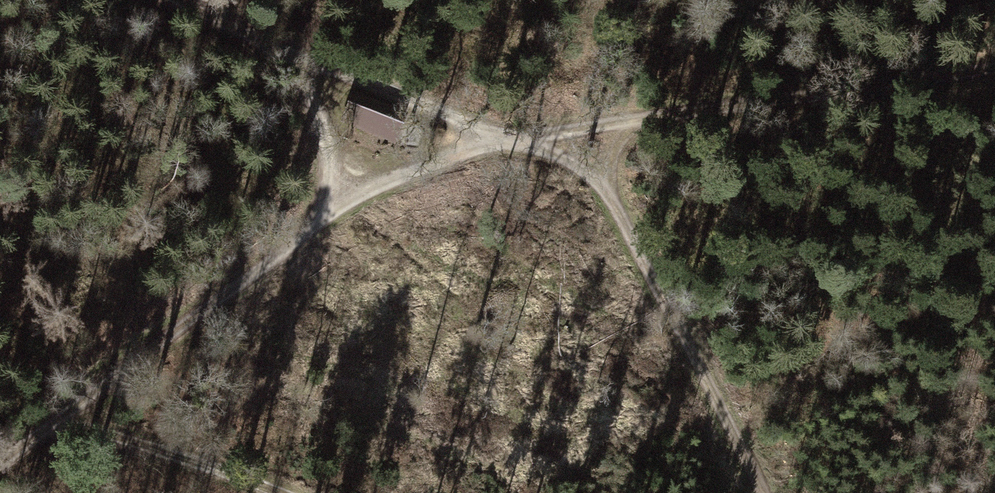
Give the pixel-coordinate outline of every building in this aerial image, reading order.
[(368,116),(386,124),(393,108),(355,92),(344,117),(364,125),(368,116)]
